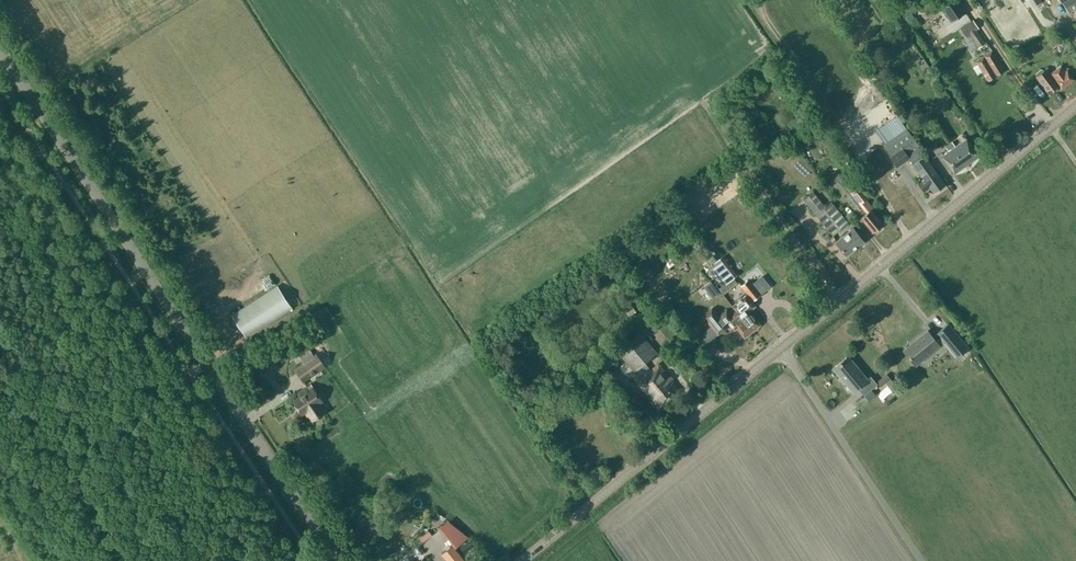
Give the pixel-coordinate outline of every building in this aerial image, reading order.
[(956,0),(953,0),(942,7),(951,21),(964,13),(956,0)] [(1068,12),(1075,7),(1075,0),(1061,0),(1068,12)] [(985,43),(976,30),(970,35),(979,47),(985,43)] [(1063,39),(1059,42),(1062,47),(1067,44),(1063,39)] [(991,51),(975,61),(988,81),(1004,71),(991,51)] [(1016,57),(1022,65),(1029,59),(1024,52),(1016,57)] [(1048,93),(1059,85),(1062,89),(1074,79),(1067,70),(1065,71),(1061,65),(1050,73),(1046,68),(1043,71),(1041,69),(1034,74),(1036,76),(1036,77),(1048,93)] [(1047,104),(1052,100),(1045,92),(1040,96),(1047,104)] [(907,129),(884,144),(891,155),(890,156),(897,165),(908,157),(912,164),(922,178),(917,182),(924,191),(929,187),(933,193),(945,184),(924,156),(925,155),(907,129)] [(948,150),(942,155),(954,172),(978,155),(966,138),(954,146),(952,143),(946,147),(948,150)] [(871,209),(872,208),(865,199),(868,197),(845,168),(838,174),(843,180),(840,183),(857,205),(859,203),(863,207),(857,212),(861,217),(873,232),(883,224),(871,209)] [(812,192),(803,199),(832,234),(848,222),(831,202),(825,207),(812,192)] [(853,228),(836,242),(846,255),(863,241),(853,228)] [(661,266),(666,273),(672,268),(668,261),(661,266)] [(739,282),(753,300),(760,294),(746,277),(739,282)] [(224,295),(233,290),(228,281),(219,286),(224,295)] [(719,292),(711,282),(704,287),(712,297),(719,292)] [(277,286),(232,315),(246,337),(291,308),(277,286)] [(752,331),(760,324),(749,311),(755,306),(750,300),(747,302),(742,297),(734,304),(738,309),(736,311),(752,331)] [(627,312),(630,316),(636,311),(633,307),(627,312)] [(736,328),(744,337),(752,331),(736,311),(731,315),(726,310),(718,316),(711,308),(702,315),(712,327),(718,334),(727,326),(725,324),(727,322),(734,330),(736,328)] [(679,317),(684,325),(690,321),(685,313),(679,317)] [(939,345),(942,342),(955,358),(968,347),(948,323),(935,333),(935,334),(932,336),(927,330),(903,350),(915,365),(939,345)] [(657,364),(650,370),(644,362),(656,352),(641,334),(619,352),(634,371),(630,375),(658,408),(680,391),(657,364)] [(303,381),(324,366),(316,354),(314,355),(305,342),(295,349),(299,356),(303,363),(294,369),(303,381)] [(595,359),(605,371),(617,359),(607,348),(595,359)] [(255,363),(256,364),(253,366),(259,375),(262,373),(263,374),(277,365),(269,354),(255,363)] [(670,363),(665,355),(660,358),(666,366),(670,363)] [(853,392),(857,388),(863,395),(877,384),(870,376),(867,379),(848,356),(833,368),(853,392)] [(935,362),(945,373),(951,368),(941,357),(935,362)] [(884,380),(886,382),(885,383),(891,390),(897,386),(888,376),(884,380)] [(310,383),(306,386),(306,385),(296,391),(300,396),(293,400),(302,414),(306,411),(307,412),(306,412),(305,414),(307,416),(308,416),(309,415),(312,420),(324,412),(318,403),(322,401),(320,399),(321,397),(320,394),(318,395),(313,387),(310,383)] [(416,532),(409,537),(418,549),(425,544),(416,532)] [(469,541),(460,547),(464,552),(472,545),(469,541)] [(452,545),(442,554),(448,560),(465,560),(452,545)] [(422,552),(431,560),(434,560),(438,557),(428,546),(422,552)]
